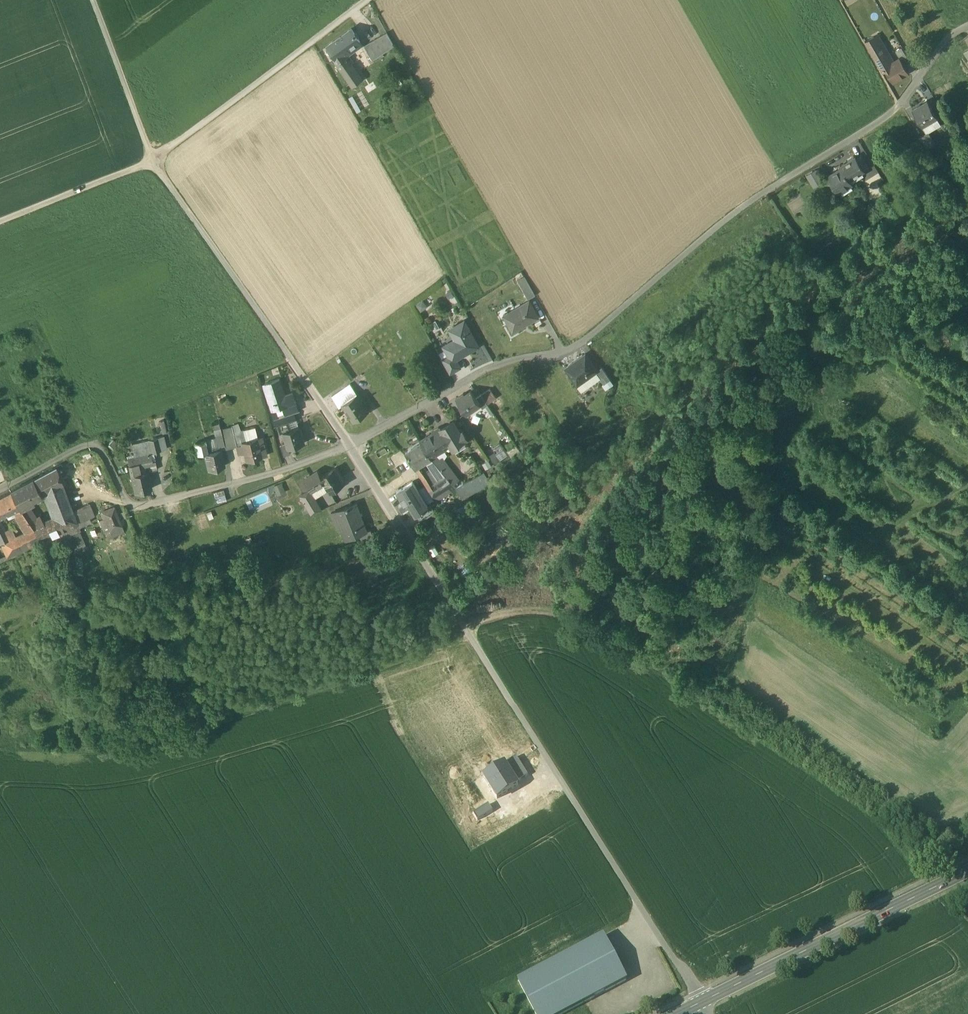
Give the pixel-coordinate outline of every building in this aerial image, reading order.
[(351,29),(328,45),(336,57),(336,58),(344,52),(359,42),(351,29)] [(387,32),(364,45),(372,59),(394,46),(387,32)] [(873,36),(864,42),(868,47),(876,42),(873,36)] [(886,57),(876,42),(868,47),(881,70),(884,68),(884,67),(889,64),(886,57)] [(344,52),(336,58),(336,57),(333,59),(336,63),(346,56),(344,52)] [(891,54),(886,57),(889,64),(895,60),(891,54)] [(355,69),(346,56),(336,63),(345,76),(355,69)] [(889,64),(884,67),(884,68),(892,81),(907,72),(899,58),(895,60),(889,64)] [(355,69),(345,76),(352,86),(362,79),(355,69)] [(928,101),(912,111),(922,126),(937,117),(928,101)] [(928,132),(920,137),(928,149),(936,145),(928,132)] [(868,166),(861,155),(857,158),(863,169),(868,166)] [(855,157),(840,166),(841,168),(844,172),(843,173),(844,175),(845,174),(849,180),(864,170),(863,169),(857,158),(855,157)] [(841,168),(828,176),(838,192),(851,183),(849,180),(845,174),(844,175),(843,173),(844,172),(841,168)] [(815,171),(805,177),(812,189),(823,182),(815,171)] [(535,295),(524,277),(517,281),(528,300),(535,295)] [(422,301),(415,306),(420,313),(427,308),(422,301)] [(529,301),(503,316),(513,332),(538,317),(529,301)] [(478,346),(464,322),(452,329),(456,336),(454,344),(445,349),(448,354),(452,361),(456,358),(478,346)] [(452,361),(448,354),(441,358),(450,374),(461,367),(456,358),(452,361)] [(585,354),(566,367),(576,382),(581,378),(582,381),(597,370),(585,354)] [(603,369),(597,373),(604,383),(609,379),(610,378),(603,369)] [(280,378),(266,382),(274,408),(288,404),(288,403),(296,400),(293,391),(285,394),(280,378)] [(609,379),(604,383),(607,387),(612,383),(609,379)] [(350,383),(332,395),(335,401),(345,394),(348,399),(357,393),(350,383)] [(490,387),(481,394),(487,403),(497,396),(490,387)] [(476,397),(470,390),(464,394),(463,392),(455,398),(466,413),(479,403),(480,403),(476,397)] [(348,399),(342,403),(343,404),(354,420),(368,410),(357,393),(348,399)] [(345,394),(335,401),(339,406),(343,404),(342,403),(348,399),(345,394)] [(481,394),(476,397),(480,403),(479,403),(482,407),(487,403),(481,394)] [(297,403),(285,407),(287,413),(288,414),(295,411),(299,410),(297,403)] [(295,411),(288,414),(287,413),(283,414),(285,421),(277,424),(280,432),(284,431),(283,430),(299,425),(295,411)] [(455,422),(442,429),(448,438),(448,439),(453,447),(460,442),(459,441),(466,436),(462,430),(460,431),(455,422)] [(299,425),(283,430),(284,431),(286,440),(288,446),(304,442),(299,425)] [(220,426),(213,428),(215,437),(217,445),(219,444),(224,443),(220,428),(220,426)] [(233,432),(231,426),(220,428),(224,443),(225,447),(236,444),(233,432)] [(441,427),(420,440),(422,442),(430,456),(434,454),(444,448),(442,444),(447,441),(448,439),(448,438),(442,429),(441,427)] [(244,428),(233,432),(236,444),(241,443),(240,440),(246,439),(246,436),(247,436),(244,428)] [(163,434),(156,436),(159,449),(166,447),(163,434)] [(246,439),(240,440),(241,443),(245,459),(266,454),(262,435),(246,439)] [(156,436),(149,438),(152,450),(159,449),(156,436)] [(215,437),(205,439),(207,450),(220,447),(219,444),(217,445),(215,437)] [(119,443),(113,438),(108,444),(114,449),(119,443)] [(149,438),(131,442),(134,455),(135,455),(137,465),(150,462),(155,461),(154,458),(151,459),(150,452),(152,451),(152,450),(149,438)] [(205,439),(194,441),(197,453),(204,451),(207,450),(205,439)] [(286,440),(280,442),(283,454),(290,452),(288,446),(286,440)] [(422,442),(406,452),(414,466),(421,462),(430,456),(422,442)] [(207,450),(204,451),(208,468),(224,464),(220,447),(207,450)] [(514,447),(507,452),(511,458),(518,453),(514,447)] [(501,449),(488,457),(494,466),(507,458),(501,449)] [(434,454),(430,456),(442,470),(446,466),(434,454)] [(134,455),(127,457),(130,473),(138,471),(137,465),(135,455),(134,455)] [(421,462),(414,466),(419,473),(426,469),(421,462)] [(61,481),(55,466),(39,474),(46,490),(46,491),(45,491),(49,502),(67,495),(63,485),(66,484),(64,480),(61,481)] [(344,482),(335,467),(321,475),(324,481),(330,490),(344,482)] [(138,471),(130,473),(134,491),(151,487),(149,477),(151,477),(150,474),(148,474),(147,469),(138,471)] [(318,469),(304,478),(310,488),(311,490),(324,481),(321,475),(318,469)] [(426,469),(419,473),(428,486),(434,482),(426,469)] [(484,472),(470,480),(475,489),(489,481),(484,472)] [(39,474),(10,490),(18,505),(19,507),(24,505),(38,498),(39,496),(39,495),(40,493),(46,490),(39,474)] [(434,482),(428,486),(429,489),(433,495),(453,483),(446,475),(434,482)] [(470,480),(457,488),(458,490),(461,497),(475,489),(470,480)] [(421,495),(412,481),(397,491),(403,501),(399,504),(402,509),(410,504),(416,514),(428,506),(428,505),(421,495)] [(281,483),(273,486),(277,496),(285,494),(281,483)] [(453,483),(433,495),(436,501),(437,501),(453,491),(454,493),(458,490),(457,488),(457,487),(453,483)] [(223,488),(213,490),(217,503),(226,499),(223,488)] [(310,488),(300,494),(308,508),(318,502),(310,488)] [(429,489),(421,495),(428,505),(431,503),(431,504),(436,501),(433,495),(429,489)] [(0,495),(0,514),(15,506),(18,505),(10,490),(0,495)] [(67,495),(49,502),(52,510),(52,509),(55,516),(42,522),(33,526),(39,541),(78,524),(72,509),(67,495)] [(356,502),(336,510),(347,538),(359,533),(367,530),(367,529),(356,502)] [(88,503),(72,509),(78,524),(83,524),(95,519),(88,503)] [(428,506),(416,514),(420,520),(435,511),(431,504),(431,503),(428,505),(428,506)] [(19,507),(18,505),(15,506),(16,508),(14,509),(17,513),(16,513),(21,523),(23,522),(28,519),(19,507)] [(38,516),(36,517),(33,512),(32,512),(31,512),(29,508),(28,507),(27,507),(26,508),(24,505),(19,507),(28,519),(33,526),(42,522),(39,516),(38,516)] [(124,531),(114,506),(102,511),(110,532),(106,533),(108,537),(124,531)] [(33,526),(28,519),(23,522),(27,529),(33,526)] [(0,522),(0,540),(1,542),(8,539),(8,538),(4,530),(0,522)] [(11,526),(4,530),(8,538),(15,534),(11,526)] [(15,534),(13,536),(20,550),(39,541),(33,526),(27,529),(15,534)] [(367,530),(359,533),(361,539),(373,534),(370,528),(367,529),(367,530)] [(73,545),(84,541),(79,531),(69,536),(73,545)] [(373,534),(361,539),(364,546),(375,541),(373,534)] [(13,536),(8,538),(8,539),(1,542),(0,542),(4,550),(6,556),(20,550),(13,536)] [(517,783),(528,776),(516,757),(505,764),(517,783)] [(484,778),(497,799),(518,785),(517,783),(505,764),(484,778)] [(476,819),(478,821),(493,811),(489,804),(473,814),(476,819)] [(603,937),(519,981),(536,1013),(561,1013),(626,981),(603,937)]
